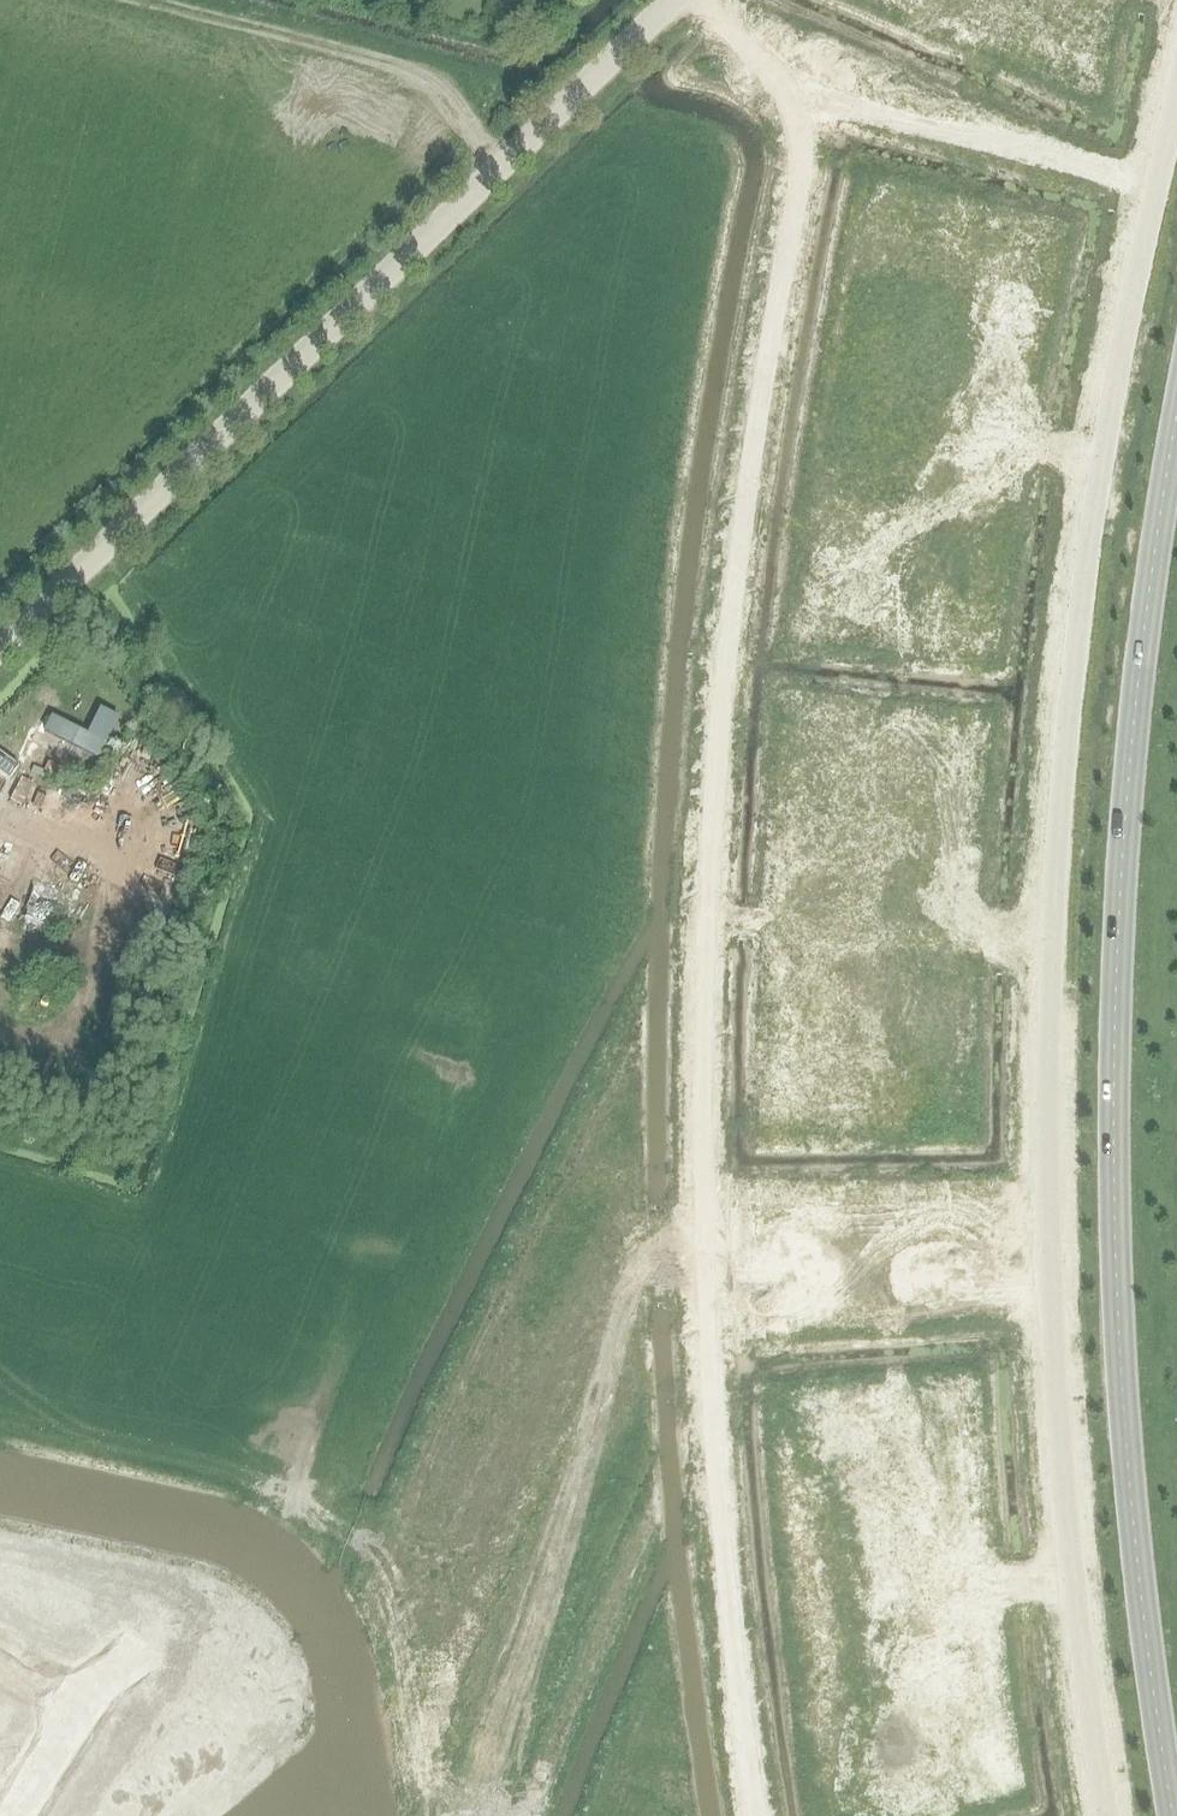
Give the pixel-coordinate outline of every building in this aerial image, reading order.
[(932,208),(912,301),(1031,326),(1050,233),(932,208)] [(831,521),(817,624),(941,641),(955,538),(831,521)] [(99,707),(86,733),(50,715),(42,731),(97,759),(118,717),(99,707)] [(8,779),(18,766),(0,753),(0,773),(8,779)] [(48,761),(44,771),(47,772),(53,775),(57,765),(48,761)] [(21,778),(9,800),(20,807),(32,784),(21,778)] [(91,798),(78,839),(180,870),(192,828),(91,798)] [(11,842),(0,838),(0,873),(11,842)] [(929,864),(928,876),(939,877),(940,865),(929,864)] [(928,876),(927,888),(938,889),(939,877),(928,876)] [(927,898),(927,900),(937,901),(938,889),(927,888),(927,898)] [(927,900),(926,912),(937,913),(937,901),(927,900)] [(790,1011),(783,1113),(884,1119),(891,1017),(790,1011)] [(17,1604),(25,1568),(1,1563),(0,1570),(0,1600),(17,1604)] [(194,1576),(151,1609),(164,1625),(175,1617),(180,1624),(199,1609),(194,1602),(206,1592),(194,1576)] [(93,1577),(59,1604),(86,1638),(120,1611),(93,1577)] [(191,1666),(165,1687),(183,1708),(184,1707),(182,1705),(193,1696),(209,1714),(246,1684),(233,1668),(240,1663),(248,1673),(274,1652),(245,1615),(210,1643),(217,1652),(194,1670),(191,1666)] [(150,1709),(149,1710),(170,1737),(171,1737),(171,1738),(173,1737),(173,1736),(172,1736),(187,1723),(187,1722),(177,1710),(174,1706),(158,1718),(150,1709)] [(5,1749),(18,1727),(0,1716),(0,1746),(5,1749)] [(108,1756),(92,1782),(102,1794),(114,1786),(128,1803),(139,1794),(155,1768),(146,1757),(138,1770),(120,1747),(108,1756)] [(166,1800),(154,1809),(160,1815),(191,1815),(196,1812),(182,1794),(166,1800)]
